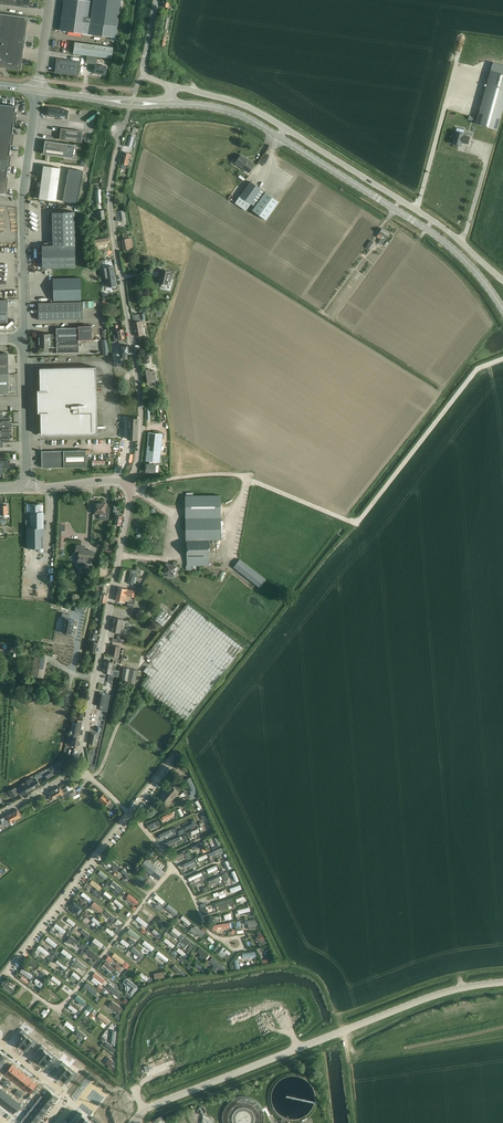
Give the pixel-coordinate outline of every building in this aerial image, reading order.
[(62,19),(118,27),(121,0),(93,0),(92,1),(87,0),(64,0),(62,19)] [(161,31),(163,32),(164,28),(167,29),(169,18),(166,17),(167,11),(164,10),(163,17),(161,28),(161,31)] [(21,70),(21,69),(24,46),(26,29),(28,17),(0,13),(0,67),(21,70)] [(62,19),(60,30),(116,38),(118,27),(62,19)] [(112,58),(113,47),(75,42),(73,53),(112,58)] [(87,56),(86,63),(97,64),(97,57),(87,56)] [(55,72),(79,76),(81,62),(57,58),(55,72)] [(476,123),(496,129),(497,129),(502,107),(502,65),(493,62),(476,123)] [(105,75),(106,66),(95,65),(94,73),(105,75)] [(15,117),(17,106),(0,103),(0,115),(15,117)] [(48,116),(59,117),(59,118),(67,119),(68,114),(68,110),(49,108),(48,116)] [(12,139),(15,117),(0,115),(0,137),(12,139)] [(61,128),(60,139),(82,142),(83,131),(61,128)] [(463,135),(464,133),(455,131),(452,143),(460,146),(462,141),(464,142),(464,143),(467,144),(469,137),(463,135)] [(11,150),(12,139),(0,137),(0,149),(11,150)] [(43,154),(73,158),(75,145),(45,140),(43,154)] [(6,183),(11,150),(0,149),(0,182),(6,183)] [(124,152),(121,163),(122,163),(121,167),(122,168),(124,169),(126,168),(127,164),(130,154),(124,152)] [(235,162),(249,173),(255,164),(247,158),(246,159),(241,154),(235,162)] [(41,187),(39,199),(56,201),(60,168),(43,165),(41,183),(38,183),(37,186),(41,187)] [(69,168),(68,174),(82,177),(83,171),(69,168)] [(68,174),(67,179),(81,182),(82,177),(68,174)] [(67,179),(66,185),(80,188),(81,182),(67,179)] [(252,210),(266,220),(279,202),(250,181),(240,196),(235,203),(245,211),(251,203),(255,206),(252,210)] [(66,185),(65,190),(79,193),(80,188),(66,185)] [(65,190),(64,196),(78,198),(79,193),(65,190)] [(64,196),(63,201),(77,204),(78,198),(64,196)] [(104,210),(98,211),(96,212),(97,216),(98,216),(99,219),(105,219),(104,210)] [(126,220),(124,210),(117,211),(119,221),(126,220)] [(75,245),(75,212),(52,212),(53,245),(42,245),(42,268),(75,267),(75,245)] [(389,233),(382,228),(379,233),(376,236),(380,239),(378,242),(382,245),(386,238),(389,233)] [(129,248),(133,247),(132,241),(130,241),(130,238),(129,238),(128,233),(123,234),(124,239),(122,239),(123,249),(129,248)] [(366,247),(371,250),(375,243),(371,240),(366,247)] [(30,247),(30,268),(39,268),(39,246),(30,247)] [(113,266),(104,268),(106,278),(108,278),(109,287),(116,286),(113,266)] [(160,275),(158,283),(168,285),(169,281),(169,279),(172,279),(173,275),(171,274),(171,272),(161,269),(160,275)] [(81,300),(81,278),(53,278),(53,301),(81,300)] [(82,302),(38,303),(38,320),(83,319),(82,302)] [(133,322),(135,336),(143,335),(141,321),(140,321),(139,316),(139,314),(133,315),(134,322),(133,322)] [(117,332),(118,334),(114,335),(115,341),(119,341),(119,339),(124,338),(123,329),(119,330),(118,325),(114,326),(115,332),(117,332)] [(56,328),(56,333),(57,340),(79,340),(92,339),(92,326),(78,326),(78,328),(56,328)] [(101,339),(103,355),(109,355),(108,339),(106,329),(103,330),(105,339),(101,339)] [(57,340),(57,347),(57,353),(79,352),(79,340),(57,340)] [(122,355),(128,354),(129,354),(128,345),(121,346),(122,355)] [(145,351),(143,352),(144,359),(146,359),(149,359),(149,356),(152,355),(151,350),(150,346),(149,346),(144,347),(145,351)] [(9,393),(8,354),(0,354),(0,394),(9,393)] [(148,369),(145,369),(147,382),(150,382),(151,383),(156,382),(155,379),(156,379),(154,370),(155,370),(154,361),(147,362),(148,369)] [(40,390),(37,390),(38,413),(41,413),(41,434),(97,433),(96,367),(40,368),(40,390)] [(2,442),(4,442),(10,442),(10,417),(3,417),(1,417),(1,418),(3,418),(5,418),(5,420),(3,420),(1,420),(2,442)] [(128,429),(128,439),(132,439),(137,440),(138,433),(138,419),(129,418),(128,429)] [(146,460),(149,460),(149,464),(146,464),(145,472),(155,472),(156,464),(155,464),(155,461),(159,462),(162,434),(149,432),(146,460)] [(42,468),(86,467),(86,454),(91,454),(91,450),(41,451),(42,468)] [(186,495),(185,495),(185,519),(186,541),(186,557),(187,557),(187,565),(186,565),(186,570),(192,570),(192,566),(209,565),(209,557),(209,542),(209,540),(221,540),(221,518),(220,494),(194,495),(193,495),(189,495),(186,495)] [(95,509),(94,509),(94,514),(99,513),(103,513),(103,520),(109,520),(110,511),(106,511),(106,510),(105,510),(105,507),(105,503),(95,503),(95,509)] [(5,517),(9,516),(9,514),(7,514),(7,505),(4,505),(3,504),(2,504),(1,505),(0,505),(0,509),(0,515),(0,517),(5,517)] [(31,520),(26,520),(26,528),(26,527),(31,527),(43,527),(43,512),(41,512),(41,504),(30,504),(30,512),(31,520)] [(114,524),(120,525),(122,516),(120,515),(120,513),(119,512),(120,506),(114,505),(113,511),(115,512),(115,514),(114,518),(115,519),(114,524)] [(31,527),(26,527),(26,528),(27,528),(27,548),(44,548),(43,528),(43,527),(31,527)] [(64,548),(65,531),(58,531),(57,548),(64,548)] [(89,563),(91,557),(93,557),(94,551),(87,550),(87,551),(84,551),(85,546),(76,545),(75,555),(79,555),(77,563),(85,565),(85,563),(89,563)] [(104,549),(102,563),(109,564),(110,557),(111,557),(112,551),(104,549)] [(233,567),(260,588),(266,579),(240,559),(233,567)] [(163,571),(163,572),(169,574),(168,576),(173,578),(174,575),(175,576),(176,571),(179,572),(180,567),(177,566),(178,565),(177,565),(177,562),(174,561),(173,564),(165,562),(164,567),(163,571)] [(130,573),(128,583),(131,583),(131,585),(133,585),(134,583),(136,584),(137,577),(138,575),(137,575),(137,573),(140,574),(141,569),(140,569),(140,567),(138,566),(137,570),(136,571),(133,570),(130,570),(130,573)] [(118,587),(117,594),(126,596),(128,596),(130,596),(132,597),(133,590),(127,589),(118,587)] [(101,596),(99,602),(105,603),(107,594),(98,593),(98,595),(101,596)] [(116,596),(115,600),(125,602),(125,598),(130,599),(130,597),(130,596),(128,596),(126,596),(117,594),(116,596)] [(151,660),(144,669),(143,671),(149,675),(140,685),(185,721),(243,647),(187,603),(146,656),(151,660)] [(163,609),(154,619),(163,626),(171,615),(163,609)] [(62,613),(61,617),(65,618),(62,632),(61,632),(71,634),(72,634),(71,634),(74,620),(69,619),(70,615),(62,613)] [(120,633),(122,619),(113,618),(111,631),(120,633)] [(112,645),(110,655),(119,656),(120,650),(121,646),(112,645)] [(43,677),(47,656),(40,655),(40,656),(36,656),(32,675),(43,677)] [(111,674),(113,662),(105,661),(103,672),(111,674)] [(135,684),(138,671),(124,667),(121,681),(135,684)] [(99,692),(97,705),(101,706),(100,710),(101,710),(102,710),(105,711),(106,711),(107,711),(108,708),(109,702),(110,696),(110,694),(105,693),(99,692)] [(71,729),(70,734),(74,735),(79,736),(79,733),(80,733),(82,724),(76,723),(72,722),(71,729)] [(91,733),(89,743),(95,744),(97,734),(91,733)] [(71,745),(75,746),(78,746),(79,737),(77,737),(77,736),(73,735),(73,736),(71,745)] [(64,759),(58,764),(62,769),(67,764),(64,759)] [(56,763),(51,767),(52,769),(54,772),(57,770),(59,769),(56,764),(56,763)] [(31,778),(26,781),(27,783),(28,784),(31,790),(40,785),(37,780),(34,781),(33,780),(32,777),(31,778)] [(188,791),(195,787),(190,777),(183,780),(188,791)] [(22,795),(31,790),(27,783),(26,784),(25,782),(21,784),(23,787),(19,789),(22,795)] [(177,795),(182,789),(175,784),(173,787),(171,785),(168,788),(169,788),(167,792),(165,790),(163,793),(164,793),(161,797),(169,803),(176,794),(177,795)] [(60,786),(54,789),(58,797),(61,795),(62,795),(63,798),(69,794),(71,797),(76,793),(77,793),(76,792),(74,788),(69,791),(67,787),(62,790),(60,786)] [(19,794),(15,787),(8,791),(12,798),(19,794)] [(50,796),(49,797),(51,800),(52,800),(55,798),(58,797),(54,789),(48,792),(50,796)] [(190,798),(189,798),(190,801),(194,798),(193,795),(198,792),(197,789),(196,790),(195,789),(189,791),(191,793),(189,795),(190,798)] [(103,793),(98,799),(105,805),(106,806),(108,806),(111,803),(111,801),(110,800),(103,793)] [(12,812),(15,819),(16,819),(21,816),(17,809),(12,812)] [(6,816),(1,819),(2,822),(4,825),(9,823),(15,819),(12,812),(6,815),(6,816)] [(157,867),(146,858),(140,866),(151,875),(151,874),(158,880),(164,873),(157,867)] [(111,861),(109,864),(117,870),(120,867),(111,861)] [(122,870),(120,873),(128,879),(131,876),(122,870)] [(101,871),(98,874),(107,880),(109,877),(101,871)] [(93,882),(91,885),(99,891),(101,888),(93,882)] [(114,882),(112,885),(120,892),(122,888),(114,882)] [(104,890),(101,893),(110,900),(112,896),(104,890)] [(83,893),(81,896),(89,902),(91,899),(83,893)] [(128,894),(126,897),(134,903),(137,900),(128,894)] [(74,901),(70,905),(73,907),(75,909),(74,909),(73,911),(78,915),(83,908),(74,901)] [(171,907),(169,910),(177,916),(179,913),(171,907)] [(107,911),(104,914),(113,920),(115,917),(107,911)] [(65,915),(62,918),(71,924),(73,921),(65,915)] [(92,916),(90,919),(98,925),(100,922),(92,916)] [(138,916),(136,920),(144,926),(146,923),(138,916)] [(245,924),(248,924),(248,928),(249,928),(250,928),(250,930),(256,929),(255,919),(247,920),(245,921),(245,924)] [(77,923),(74,926),(83,933),(85,929),(77,923)] [(57,925),(55,928),(63,934),(66,931),(57,925)] [(200,937),(205,933),(201,929),(195,925),(193,927),(192,927),(189,930),(195,935),(196,934),(200,937)] [(106,928),(104,931),(112,937),(114,934),(106,928)] [(174,929),(170,934),(175,937),(177,935),(179,936),(181,934),(174,929)] [(154,930),(152,933),(160,939),(162,936),(154,930)] [(260,930),(257,932),(258,935),(260,939),(262,942),(263,944),(266,943),(260,930)] [(48,938),(45,941),(55,949),(57,946),(48,938)] [(167,939),(164,942),(173,948),(175,945),(167,939)] [(39,945),(36,949),(46,957),(49,953),(39,945)] [(199,947),(197,951),(200,954),(198,956),(204,961),(206,958),(209,955),(199,947)] [(223,947),(221,950),(229,956),(231,953),(223,947)] [(64,949),(61,952),(70,959),(73,956),(64,949)] [(180,949),(177,952),(186,958),(188,955),(180,949)] [(212,957),(209,961),(214,965),(211,969),(217,973),(219,970),(220,971),(222,969),(223,970),(225,967),(212,957)] [(30,958),(28,961),(36,967),(38,964),(30,958)] [(57,960),(55,963),(65,970),(67,967),(57,960)] [(103,965),(107,968),(106,969),(111,973),(112,972),(114,969),(105,962),(103,965)] [(40,966),(38,969),(46,975),(49,972),(40,966)] [(22,968),(20,971),(30,979),(33,976),(22,968)] [(53,976),(51,979),(59,985),(61,982),(53,976)] [(126,977),(123,982),(127,985),(130,988),(127,991),(126,992),(132,996),(139,987),(126,977)] [(36,979),(34,982),(42,988),(45,985),(36,979)] [(49,989),(47,992),(55,998),(57,995),(49,989)] [(123,1009),(112,1001),(108,1005),(120,1014),(120,1013),(120,1014),(124,1010),(123,1009)] [(71,1005),(68,1008),(77,1014),(79,1011),(71,1005)] [(54,1012),(52,1015),(60,1021),(62,1018),(54,1012)] [(83,1014),(81,1017),(89,1023),(91,1020),(87,1017),(83,1014)] [(67,1022),(65,1025),(73,1031),(76,1028),(67,1022)] [(20,1037),(16,1042),(21,1046),(30,1035),(22,1029),(17,1034),(20,1037)] [(78,1030),(75,1033),(84,1039),(86,1036),(78,1030)] [(30,1035),(21,1046),(26,1050),(30,1045),(33,1047),(38,1041),(30,1035)] [(90,1039),(87,1042),(96,1048),(98,1045),(90,1039)] [(40,1053),(36,1058),(41,1062),(50,1051),(42,1045),(37,1050),(40,1053)] [(50,1051),(41,1062),(42,1063),(41,1064),(45,1066),(46,1066),(50,1061),(53,1063),(58,1057),(50,1051)] [(60,1069),(56,1074),(61,1078),(70,1067),(62,1061),(58,1066),(60,1069)] [(6,1072),(5,1073),(11,1078),(18,1069),(12,1064),(10,1067),(8,1069),(6,1072)] [(70,1067),(61,1078),(66,1082),(71,1077),(74,1079),(78,1074),(70,1067)] [(18,1069),(11,1078),(17,1083),(24,1074),(18,1069)] [(24,1074),(17,1083),(23,1088),(30,1079),(24,1074)] [(30,1079),(23,1088),(30,1092),(36,1084),(30,1079)] [(0,1093),(0,1102),(1,1103),(8,1095),(2,1090),(0,1093)] [(41,1095),(52,1104),(57,1097),(48,1090),(43,1097),(41,1095)] [(8,1095),(1,1103),(7,1108),(13,1101),(14,1099),(8,1095)] [(41,1095),(36,1102),(46,1110),(52,1104),(41,1095)] [(7,1108),(13,1113),(15,1111),(17,1108),(19,1105),(20,1104),(14,1099),(13,1101),(7,1108)] [(36,1102),(31,1108),(41,1117),(46,1110),(36,1102)] [(25,1114),(36,1122),(41,1117),(31,1108),(25,1114)] [(92,1117),(90,1120),(89,1119),(82,1113),(81,1113),(82,1114),(76,1121),(75,1121),(74,1122),(100,1122),(92,1117)] [(20,1121),(23,1122),(36,1122),(25,1114),(20,1121)]
